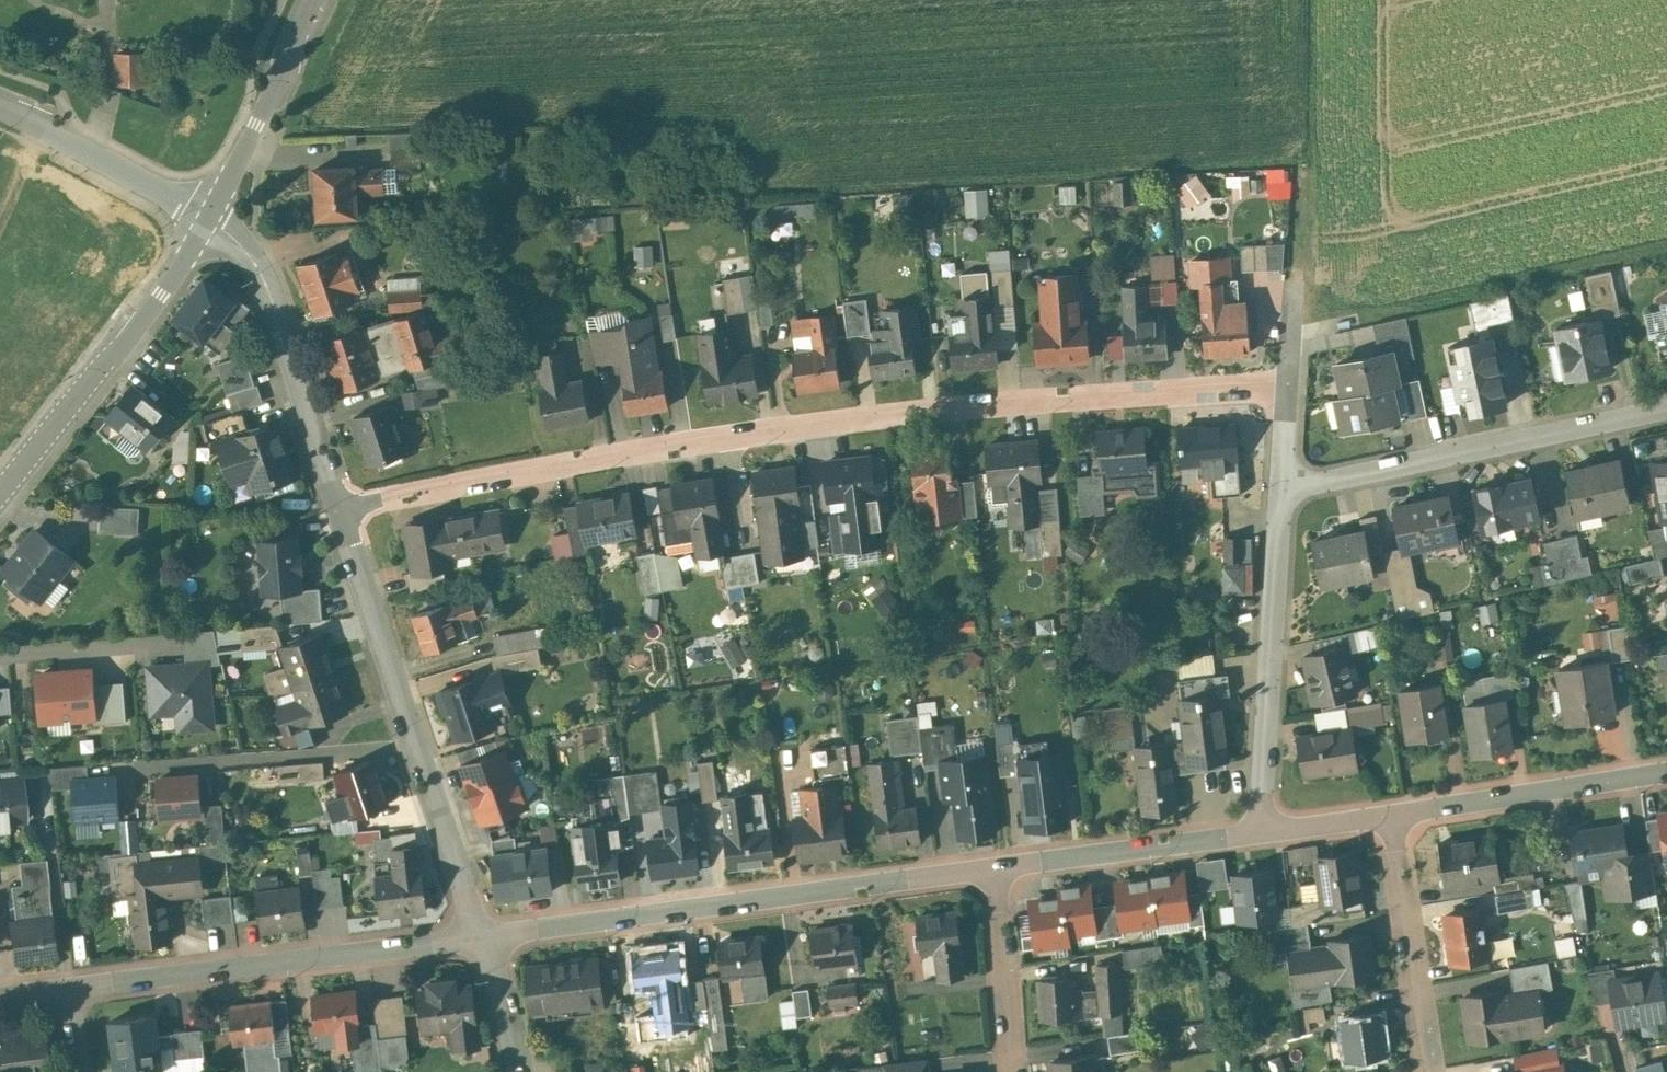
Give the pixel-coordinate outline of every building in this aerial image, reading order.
[(147,53),(117,54),(117,82),(148,81),(147,53)] [(354,166),(315,168),(318,217),(357,214),(356,194),(384,192),(382,168),(354,169),(354,166)] [(392,168),(382,168),(384,192),(397,191),(395,168),(392,168)] [(1195,175),(1177,188),(1188,204),(1207,191),(1195,175)] [(1130,180),(1113,181),(1115,204),(1132,203),(1130,180)] [(1285,182),(1267,183),(1268,197),(1285,196),(1285,182)] [(986,189),(965,191),(967,213),(987,212),(986,189)] [(816,202),(777,204),(763,219),(771,226),(780,216),(782,218),(785,214),(804,213),(805,216),(817,215),(816,202)] [(614,215),(572,218),(574,236),(592,235),(592,230),(614,228),(614,215)] [(657,260),(654,240),(636,243),(639,263),(657,260)] [(1267,244),(1268,269),(1283,269),(1284,243),(1267,244)] [(1241,245),(1242,270),(1268,269),(1267,244),(1241,245)] [(990,250),(992,269),(1011,268),(1010,250),(990,250)] [(337,251),(298,264),(315,314),(354,302),(350,291),(363,286),(356,263),(349,265),(346,257),(339,259),(337,251)] [(1174,253),(1151,255),(1152,279),(1176,277),(1174,253)] [(1193,284),(1202,283),(1201,281),(1221,280),(1223,302),(1239,301),(1238,290),(1234,291),(1233,281),(1238,281),(1238,278),(1230,278),(1228,258),(1191,260),(1193,284)] [(992,269),(995,306),(1014,305),(1011,268),(992,269)] [(1610,269),(1585,274),(1591,305),(1617,299),(1610,269)] [(963,298),(965,298),(988,296),(986,271),(962,273),(963,298)] [(1076,274),(1041,277),(1044,323),(1034,323),(1037,363),(1086,359),(1083,320),(1079,320),(1076,274)] [(740,275),(722,278),(722,281),(715,282),(715,283),(722,282),(727,313),(745,310),(740,275)] [(231,299),(204,278),(174,317),(220,351),(235,332),(217,319),(220,315),(232,299),(231,299)] [(1201,281),(1202,283),(1204,316),(1203,316),(1206,354),(1250,351),(1247,313),(1246,301),(1239,301),(1223,302),(1221,280),(1201,281)] [(1164,319),(1147,320),(1145,285),(1121,286),(1124,321),(1123,322),(1125,358),(1166,356),(1164,319)] [(421,289),(388,291),(389,310),(422,308),(421,289)] [(1469,302),(1478,341),(1491,338),(1488,324),(1514,318),(1509,293),(1469,302)] [(234,295),(231,299),(232,299),(220,315),(234,325),(248,306),(234,295)] [(951,332),(955,368),(996,364),(992,327),(991,328),(988,296),(965,298),(968,330),(951,332)] [(860,298),(842,300),(847,335),(864,333),(860,298)] [(770,300),(758,302),(762,325),(773,323),(770,300)] [(890,327),(875,329),(877,340),(868,341),(873,377),(914,372),(909,338),(918,337),(914,305),(888,309),(890,327)] [(395,317),(363,327),(369,347),(376,345),(385,372),(386,374),(410,367),(460,352),(454,334),(433,341),(423,309),(396,318),(395,317)] [(672,312),(659,314),(663,339),(676,337),(672,312)] [(830,314),(809,317),(809,318),(795,320),(797,335),(811,333),(814,349),(792,352),(797,388),(801,387),(801,388),(817,386),(817,385),(839,382),(830,314)] [(629,319),(622,328),(606,330),(612,358),(622,357),(625,374),(622,374),(622,375),(655,370),(646,316),(629,319)] [(1406,316),(1373,324),(1377,341),(1378,341),(1396,337),(1397,343),(1411,340),(1406,316)] [(1556,327),(1559,343),(1562,342),(1569,375),(1566,376),(1567,377),(1610,368),(1599,318),(1596,318),(1595,318),(1556,327)] [(363,327),(322,339),(338,390),(379,377),(378,375),(369,347),(363,327)] [(728,328),(698,332),(703,363),(709,400),(756,393),(751,356),(733,358),(728,328)] [(606,330),(589,333),(594,361),(612,358),(606,330)] [(1478,341),(1448,347),(1462,413),(1505,404),(1500,378),(1504,377),(1501,363),(1496,364),(1491,338),(1478,341)] [(561,349),(538,353),(544,386),(566,381),(561,349)] [(1344,392),(1345,394),(1397,383),(1390,351),(1380,353),(1337,362),(1338,364),(1341,363),(1347,392),(1344,392)] [(245,353),(217,362),(227,393),(255,384),(245,353)] [(655,370),(622,375),(628,412),(667,406),(661,369),(655,370)] [(1390,385),(1392,392),(1404,389),(1410,418),(1427,415),(1419,378),(1397,383),(1398,384),(1390,385)] [(544,386),(540,387),(547,427),(589,420),(581,379),(566,381),(544,386)] [(172,415),(132,383),(107,415),(108,416),(97,429),(115,443),(126,429),(147,446),(172,415)] [(1345,394),(1337,396),(1337,398),(1340,397),(1346,426),(1344,427),(1344,429),(1397,417),(1392,392),(1390,385),(1398,384),(1397,383),(1345,394)] [(434,387),(403,391),(405,406),(436,402),(434,387)] [(389,405),(352,417),(356,428),(358,427),(369,463),(404,452),(389,405)] [(243,409),(204,421),(209,440),(248,427),(243,409)] [(277,423),(219,442),(231,481),(249,475),(253,489),(255,488),(255,486),(278,479),(277,477),(290,472),(292,477),(294,476),(277,423)] [(1234,423),(1177,428),(1180,464),(1197,462),(1197,471),(1210,477),(1211,495),(1240,493),(1234,423)] [(1141,429),(1099,432),(1103,489),(1132,487),(1137,493),(1157,492),(1155,462),(1144,463),(1141,429)] [(1035,440),(986,444),(991,484),(1006,482),(1034,480),(1039,479),(1035,440)] [(948,448),(911,452),(915,488),(917,507),(918,507),(918,508),(938,506),(939,514),(957,512),(954,481),(951,481),(948,448)] [(869,456),(825,461),(829,497),(849,495),(873,492),(874,492),(873,481),(888,479),(885,456),(870,458),(869,456)] [(1619,458),(1598,462),(1598,463),(1568,470),(1568,468),(1566,469),(1575,514),(1577,514),(1577,513),(1605,507),(1605,508),(1628,503),(1619,458)] [(1654,461),(1654,462),(1663,520),(1666,519),(1666,459),(1654,461)] [(793,466),(753,472),(758,508),(765,557),(802,552),(798,521),(795,503),(799,502),(793,466)] [(278,479),(255,486),(255,488),(259,498),(295,487),(292,477),(290,472),(277,477),(278,479)] [(1094,474),(1077,475),(1079,514),(1097,513),(1094,474)] [(1530,476),(1473,488),(1482,528),(1538,516),(1530,476)] [(712,479),(672,485),(672,486),(676,509),(661,511),(666,543),(695,539),(698,556),(699,556),(700,556),(699,550),(718,547),(720,557),(722,556),(720,547),(722,546),(717,516),(718,516),(712,479)] [(973,479),(954,481),(957,512),(958,517),(977,515),(973,479)] [(1034,480),(1006,482),(1007,498),(1007,499),(1009,517),(1038,515),(1034,480)] [(1006,482),(991,484),(988,488),(989,501),(993,504),(1002,504),(1007,499),(1007,498),(1006,482)] [(672,486),(657,488),(661,511),(676,509),(672,486)] [(611,496),(578,502),(578,501),(577,502),(583,534),(584,541),(636,532),(629,492),(628,492),(628,493),(611,496),(611,495),(611,496)] [(873,492),(849,495),(851,512),(837,514),(838,526),(834,527),(836,548),(879,543),(877,527),(882,527),(878,496),(874,496),(873,492)] [(1447,494),(1393,505),(1402,546),(1402,548),(1409,547),(1457,537),(1447,494)] [(106,503),(105,528),(142,528),(143,503),(106,503)] [(577,503),(563,506),(570,537),(583,534),(577,503)] [(938,506),(918,508),(918,507),(917,507),(915,508),(912,511),(912,516),(916,519),(919,519),(919,522),(940,520),(939,514),(938,506)] [(442,522),(425,525),(424,522),(422,522),(422,524),(404,527),(404,529),(405,529),(408,541),(407,541),(407,543),(408,543),(413,570),(414,572),(441,567),(452,565),(450,555),(491,547),(488,534),(490,533),(489,526),(487,526),(484,512),(443,520),(443,518),(441,519),(442,522)] [(1376,513),(1359,517),(1362,530),(1363,529),(1368,553),(1383,550),(1376,513)] [(1059,518),(1038,521),(1038,522),(1039,522),(1042,555),(1062,553),(1059,518)] [(814,519),(798,521),(801,546),(817,543),(814,519)] [(1647,528),(1650,540),(1653,557),(1660,556),(1666,554),(1666,536),(1664,525),(1647,528)] [(35,529),(3,569),(9,573),(2,582),(28,603),(35,594),(41,598),(72,559),(35,529)] [(1362,530),(1312,540),(1321,583),(1346,578),(1345,576),(1370,570),(1371,573),(1372,572),(1368,553),(1363,529),(1362,530)] [(1576,533),(1559,537),(1568,578),(1585,574),(1576,533)] [(299,535),(258,538),(262,594),(281,592),(304,590),(304,588),(302,572),(305,572),(303,553),(301,553),(299,535)] [(1241,536),(1224,536),(1224,592),(1245,592),(1244,563),(1241,563),(1241,536)] [(1559,537),(1543,541),(1551,582),(1568,578),(1559,537)] [(1402,546),(1383,550),(1397,619),(1433,610),(1429,591),(1416,585),(1409,547),(1402,548),(1402,546)] [(718,547),(699,550),(700,556),(699,556),(701,567),(705,570),(715,568),(718,564),(721,563),(720,557),(718,547)] [(654,551),(637,554),(644,593),(662,590),(662,589),(655,552),(654,551)] [(754,551),(737,554),(742,585),(759,582),(754,551)] [(676,555),(655,552),(662,589),(682,585),(676,555)] [(722,556),(720,557),(721,563),(725,588),(742,585),(737,554),(722,556)] [(1653,557),(1624,564),(1628,583),(1664,575),(1660,556),(1653,557)] [(441,567),(414,572),(413,570),(407,572),(411,591),(446,580),(441,567)] [(304,590),(281,592),(284,623),(323,619),(320,587),(304,588),(304,590)] [(887,587),(872,599),(884,613),(899,602),(887,587)] [(1618,590),(1600,591),(1602,616),(1620,615),(1618,590)] [(487,591),(471,596),(477,615),(493,609),(487,591)] [(471,596),(446,605),(452,623),(477,615),(471,596)] [(446,603),(412,614),(425,652),(458,640),(452,623),(446,605),(446,603)] [(1341,632),(1344,646),(1345,652),(1382,642),(1379,623),(1341,632)] [(276,624),(241,627),(243,650),(244,650),(244,643),(282,640),(276,624)] [(1626,625),(1608,628),(1613,661),(1631,658),(1626,625)] [(494,635),(497,654),(538,647),(547,645),(544,626),(494,635)] [(215,629),(219,652),(243,650),(241,627),(215,629)] [(186,664),(207,662),(207,664),(221,663),(219,652),(215,629),(184,631),(186,664)] [(320,633),(281,646),(288,666),(296,689),(305,687),(335,676),(320,633)] [(739,663),(753,653),(739,633),(725,642),(739,663)] [(553,645),(557,660),(584,654),(581,639),(553,645)] [(1345,652),(1344,646),(1304,655),(1311,683),(1308,684),(1312,703),(1355,693),(1345,652)] [(538,647),(497,654),(492,655),(495,674),(542,665),(538,647)] [(1657,653),(1659,668),(1666,667),(1666,652),(1657,653)] [(1604,661),(1558,668),(1561,688),(1567,687),(1573,719),(1567,720),(1567,722),(1612,714),(1609,695),(1606,695),(1603,682),(1607,681),(1604,661)] [(207,662),(186,664),(150,667),(154,713),(185,710),(187,728),(212,725),(207,664),(207,662)] [(288,666),(265,673),(270,690),(270,692),(293,690),(296,689),(288,666)] [(42,718),(93,714),(94,714),(94,707),(92,683),(91,670),(39,674),(42,718)] [(1227,672),(1178,679),(1181,698),(1218,694),(1229,693),(1227,672)] [(1462,680),(1466,704),(1503,698),(1515,696),(1511,672),(1462,680)] [(493,681),(491,674),(480,678),(488,702),(506,696),(500,679),(493,681)] [(308,696),(298,700),(299,700),(277,708),(285,730),(285,731),(309,723),(309,724),(346,711),(335,676),(305,687),(308,696)] [(480,678),(438,691),(445,712),(448,711),(457,738),(495,725),(488,702),(480,678)] [(124,681),(92,683),(94,707),(126,705),(124,681)] [(1437,683),(1400,689),(1403,708),(1404,708),(1408,737),(1408,739),(1445,733),(1437,683)] [(0,687),(0,712),(12,712),(10,686),(0,687)] [(1181,698),(1179,699),(1185,745),(1168,748),(1171,772),(1190,770),(1190,764),(1227,759),(1218,694),(1181,698)] [(1466,704),(1469,723),(1474,753),(1474,754),(1511,748),(1503,698),(1466,704)] [(1380,701),(1345,706),(1348,728),(1350,728),(1383,722),(1380,701)] [(1129,704),(1102,708),(1106,741),(1134,737),(1129,704)] [(94,714),(93,714),(94,723),(127,720),(126,705),(94,707),(94,714)] [(918,715),(886,718),(891,754),(922,750),(920,735),(919,726),(918,715)] [(309,723),(285,731),(285,730),(273,734),(278,749),(316,746),(309,724),(309,723)] [(938,724),(919,726),(920,735),(939,733),(938,724)] [(1348,728),(1298,736),(1303,775),(1335,770),(1335,772),(1356,769),(1350,728),(1348,728)] [(939,733),(920,735),(922,750),(924,764),(950,760),(947,732),(939,733)] [(1018,741),(995,743),(1000,775),(1021,772),(1019,761),(1020,761),(1018,741)] [(1167,742),(1134,746),(1143,813),(1176,809),(1171,772),(1168,748),(1167,742)] [(845,743),(810,748),(814,778),(849,773),(845,743)] [(503,750),(462,765),(471,792),(517,776),(516,775),(512,777),(503,750)] [(1020,761),(1019,761),(1021,772),(1023,789),(1022,789),(1027,827),(1067,822),(1062,784),(1053,785),(1049,757),(1020,761)] [(712,759),(697,761),(702,800),(718,798),(712,759)] [(897,759),(868,763),(874,811),(903,808),(897,759)] [(323,761),(277,765),(279,782),(324,778),(323,761)] [(373,761),(336,772),(351,816),(387,804),(373,761)] [(984,761),(954,765),(957,795),(953,795),(954,801),(947,802),(949,811),(955,810),(959,836),(994,832),(988,791),(984,761)] [(87,764),(48,767),(51,789),(74,787),(73,779),(88,778),(87,764)] [(651,770),(623,773),(629,812),(656,809),(651,770)] [(623,773),(597,777),(596,776),(601,816),(629,812),(623,773)] [(193,776),(158,778),(161,816),(200,813),(197,780),(193,776)] [(527,805),(517,776),(471,792),(481,821),(527,805)] [(88,778),(73,779),(74,787),(77,819),(118,816),(115,781),(110,777),(88,778)] [(0,781),(0,821),(25,818),(21,779),(0,781)] [(835,784),(820,786),(824,815),(839,812),(835,784)] [(804,817),(794,818),(799,857),(846,851),(841,812),(839,812),(824,815),(820,786),(800,788),(804,817)] [(748,793),(721,797),(731,866),(771,861),(767,828),(753,830),(748,793)] [(668,837),(677,872),(699,870),(689,801),(664,804),(668,837)] [(224,843),(222,803),(204,805),(207,844),(224,843)] [(874,811),(878,847),(920,841),(915,806),(903,808),(874,811)] [(1658,814),(1664,848),(1666,865),(1666,812),(1658,814)] [(595,813),(571,816),(573,826),(572,826),(580,886),(619,881),(614,847),(602,848),(600,835),(599,835),(597,823),(596,814),(595,814),(595,813)] [(1659,817),(1645,819),(1650,850),(1664,848),(1659,817)] [(1621,825),(1569,834),(1575,868),(1606,863),(1609,863),(1608,857),(1626,855),(1626,854),(1621,825)] [(414,831),(390,835),(390,836),(391,847),(416,845),(414,831)] [(1492,835),(1438,843),(1445,887),(1493,879),(1499,879),(1498,877),(1492,835)] [(416,845),(391,847),(390,836),(377,838),(380,861),(374,861),(376,874),(375,874),(380,914),(407,910),(411,913),(420,912),(423,908),(426,908),(421,869),(420,869),(417,845),(416,845)] [(514,836),(492,839),(493,853),(516,850),(514,836)] [(677,872),(668,837),(648,839),(652,876),(677,872)] [(1293,856),(1321,854),(1320,842),(1292,844),(1293,856)] [(137,853),(109,856),(111,884),(138,881),(140,892),(164,889),(165,890),(180,889),(186,893),(196,892),(201,885),(198,863),(226,860),(224,843),(207,844),(196,845),(197,858),(138,865),(137,853)] [(309,844),(296,845),(300,876),(312,874),(312,871),(309,844)] [(493,853),(491,854),(497,898),(552,890),(546,846),(493,853)] [(1649,850),(1626,854),(1626,855),(1608,857),(1609,863),(1606,863),(1611,896),(1655,889),(1649,850)] [(1355,852),(1316,858),(1322,901),(1322,902),(1329,901),(1361,896),(1361,895),(1355,852)] [(1224,857),(1196,861),(1200,889),(1228,885),(1224,857)] [(45,859),(18,861),(21,884),(48,881),(45,859)] [(329,869),(312,871),(312,874),(317,907),(342,904),(339,876),(330,877),(329,869)] [(1271,870),(1233,875),(1238,921),(1276,916),(1271,870)] [(1533,872),(1498,877),(1499,879),(1493,879),(1495,892),(1535,886),(1533,872)] [(1184,873),(1150,877),(1156,922),(1189,918),(1184,873)] [(1150,877),(1117,880),(1122,925),(1156,922),(1150,877)] [(1580,880),(1563,883),(1573,920),(1586,917),(1580,880)] [(21,884),(10,886),(15,922),(10,922),(14,960),(58,955),(53,917),(48,881),(21,884)] [(1089,885),(1078,887),(1078,886),(1076,886),(1076,887),(1066,888),(1066,887),(1064,887),(1064,889),(1058,889),(1059,898),(1056,899),(1056,898),(1054,898),(1054,899),(1044,900),(1044,899),(1042,900),(1042,901),(1031,902),(1037,945),(1067,941),(1066,932),(1087,929),(1087,924),(1088,929),(1094,928),(1089,885)] [(299,886),(256,891),(261,929),(304,924),(299,886)] [(1529,888),(1495,893),(1498,910),(1532,904),(1529,888)] [(140,892),(129,893),(135,945),(171,940),(165,890),(164,889),(140,892)] [(231,895),(201,898),(205,925),(234,922),(231,895)] [(1361,896),(1329,901),(1331,919),(1365,914),(1362,895),(1361,895),(1361,896)] [(1329,901),(1322,902),(1322,901),(1288,905),(1290,925),(1307,923),(1331,919),(1329,901)] [(1480,910),(1445,915),(1451,961),(1487,956),(1480,910)] [(955,911),(916,916),(920,951),(934,949),(937,973),(962,970),(959,946),(955,911)] [(1290,925),(1272,928),(1277,961),(1287,960),(1290,982),(1304,980),(1307,1000),(1293,1003),(1293,1005),(1331,998),(1329,982),(1374,975),(1368,934),(1329,939),(1331,955),(1316,957),(1315,953),(1312,954),(1307,923),(1290,925)] [(852,924),(810,929),(815,966),(856,961),(852,924)] [(759,936),(719,941),(723,976),(742,974),(763,971),(759,936)] [(1160,944),(1122,950),(1124,968),(1163,962),(1160,944)] [(677,947),(634,953),(638,987),(654,985),(658,1013),(669,1012),(669,1013),(674,1013),(673,1011),(682,1010),(683,1020),(686,1020),(677,947)] [(598,957),(523,967),(529,1011),(603,1001),(601,984),(598,960),(598,957)] [(611,958),(598,960),(601,984),(614,982),(611,958)] [(1116,963),(1096,964),(1098,991),(1100,1014),(1120,1013),(1116,963)] [(1613,967),(1587,971),(1595,1003),(1613,1000),(1610,982),(1615,981),(1613,967)] [(763,971),(742,974),(744,990),(763,988),(764,997),(767,997),(763,971)] [(1615,981),(1610,982),(1613,1000),(1615,1015),(1620,1014),(1626,1018),(1634,1017),(1635,1020),(1636,1020),(1636,1017),(1663,1012),(1660,990),(1657,974),(1615,981)] [(717,975),(702,977),(706,1002),(721,1000),(717,975)] [(1071,977),(1037,979),(1040,1018),(1100,1014),(1098,991),(1081,992),(1081,988),(1071,989),(1071,977)] [(454,978),(428,981),(429,989),(418,991),(423,1030),(452,1026),(455,1049),(478,1046),(475,1023),(476,1023),(471,984),(455,986),(454,978)] [(855,982),(826,986),(828,1004),(857,1001),(855,982)] [(808,988),(792,990),(796,1016),(811,1014),(808,988)] [(354,990),(313,995),(317,1030),(338,1028),(340,1044),(358,1042),(359,1042),(357,1026),(359,1025),(358,1024),(354,990)] [(1537,990),(1500,996),(1506,1034),(1543,1029),(1537,990)] [(1500,991),(1462,996),(1469,1039),(1506,1034),(1500,996),(1500,991)] [(402,994),(373,998),(377,1028),(396,1025),(406,1024),(402,994)] [(286,999),(271,1001),(274,1029),(289,1027),(286,999)] [(270,1000),(229,1006),(234,1043),(244,1041),(274,1038),(275,1038),(274,1029),(271,1001),(270,1000)] [(721,1000),(706,1002),(710,1033),(725,1031),(721,1000)] [(1379,1014),(1341,1019),(1347,1060),(1385,1054),(1379,1014)] [(156,1034),(154,1015),(111,1020),(119,1071),(153,1071),(161,1071),(156,1034)] [(633,1015),(619,1017),(624,1054),(638,1052),(633,1015)] [(376,1022),(358,1024),(359,1025),(357,1026),(359,1042),(358,1042),(361,1070),(381,1067),(381,1063),(378,1038),(376,1022)] [(396,1025),(377,1028),(378,1037),(397,1035),(396,1025)] [(172,1032),(175,1058),(205,1055),(202,1029),(172,1032)] [(1142,1030),(1107,1036),(1110,1053),(1145,1048),(1142,1030)] [(0,1037),(0,1071),(47,1071),(42,1032),(0,1037)] [(156,1034),(161,1071),(162,1071),(207,1071),(205,1055),(175,1058),(172,1032),(156,1034)] [(378,1037),(378,1038),(381,1063),(393,1066),(403,1060),(408,1055),(405,1037),(397,1038),(397,1035),(378,1037)] [(244,1041),(248,1071),(281,1071),(279,1054),(276,1055),(274,1038),(244,1041)] [(1543,1049),(1514,1054),(1518,1070),(1526,1068),(1546,1064),(1543,1049)] [(1050,1062),(1051,1071),(1095,1071),(1093,1056),(1050,1062)] [(882,1064),(883,1071),(926,1071),(925,1059),(882,1064)] [(1636,1065),(1638,1071),(1661,1071),(1658,1059),(1636,1065)] [(650,1061),(629,1062),(630,1071),(650,1071),(650,1061)] [(1561,1064),(1546,1064),(1526,1068),(1526,1071),(1562,1071),(1561,1064)]
